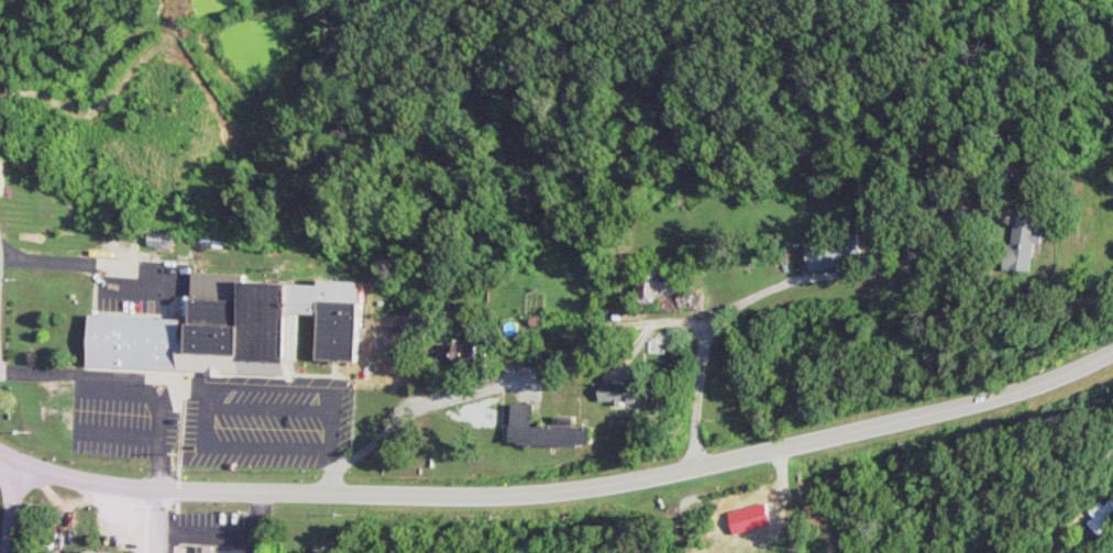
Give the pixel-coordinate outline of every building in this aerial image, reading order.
[(1040,211),(1014,208),(1008,270),(1034,273),(1040,211)] [(805,241),(808,270),(851,265),(848,236),(805,241)] [(701,310),(702,292),(682,291),(683,272),(636,272),(635,309),(701,310)] [(85,367),(286,376),(289,313),(317,314),(315,359),(355,360),(358,281),(318,279),(318,281),(189,275),(187,319),(87,314),(85,367)] [(453,366),(478,366),(478,344),(453,344),(453,366)] [(599,401),(647,401),(647,383),(599,383),(599,401)] [(509,444),(591,446),(591,425),(533,424),(533,403),(510,403),(509,444)] [(1096,500),(1085,511),(1090,516),(1084,522),(1099,536),(1112,521),(1112,500),(1108,495),(1100,504),(1096,500)]
